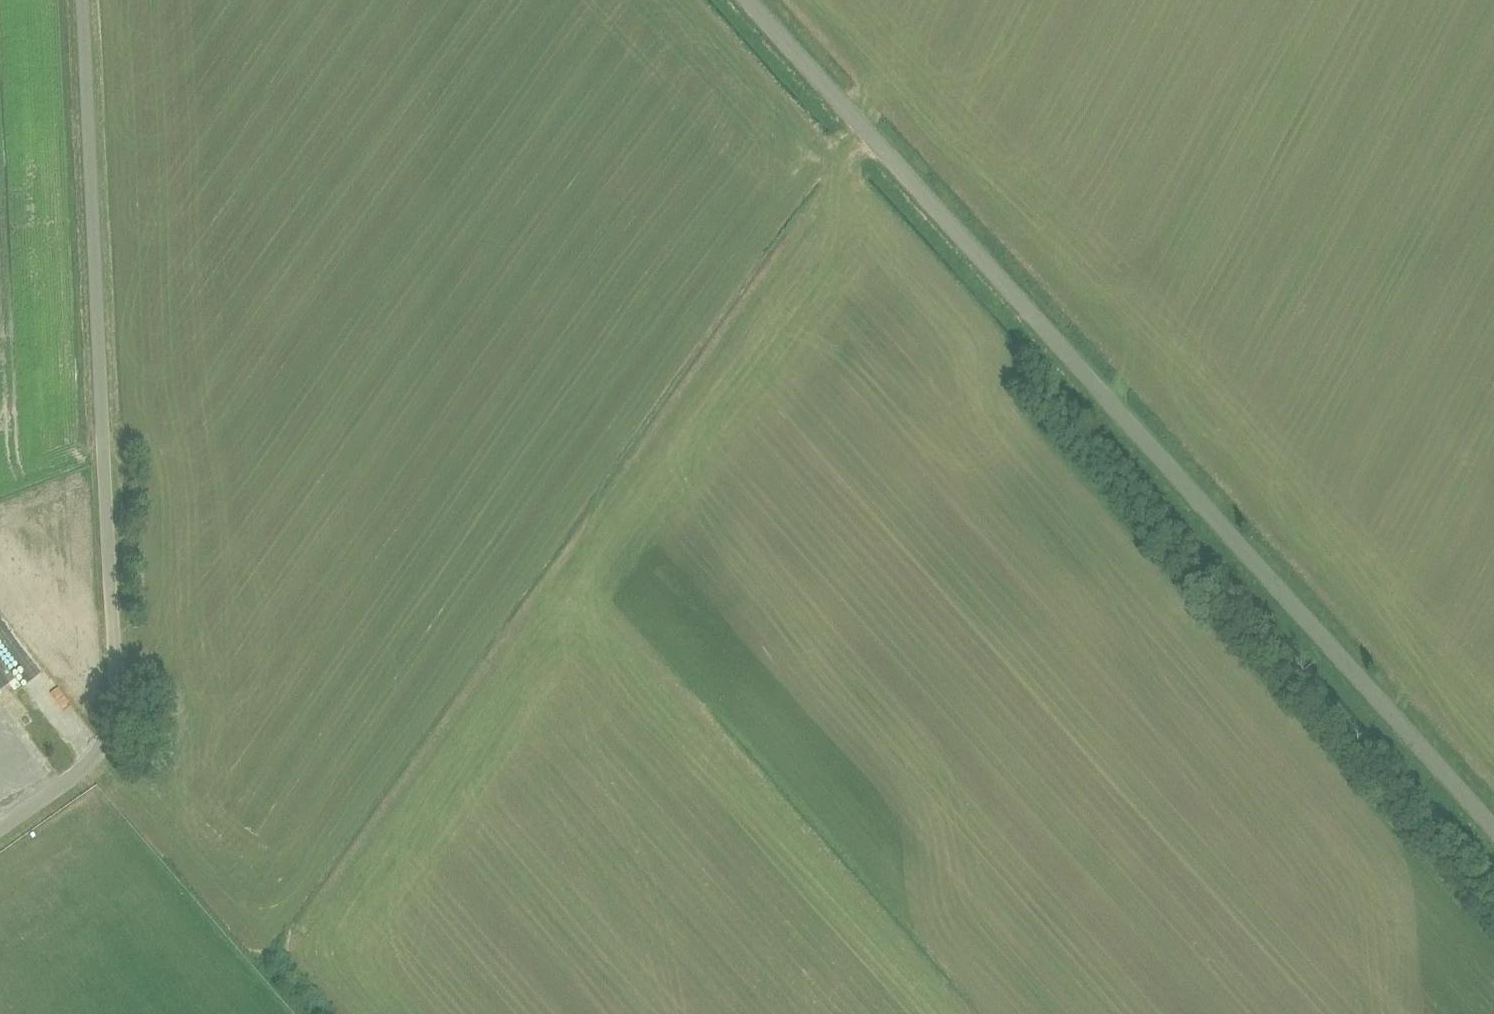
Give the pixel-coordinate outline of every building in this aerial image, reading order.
[(7,574),(20,569),(16,558),(2,564),(7,574)] [(11,682),(0,668),(0,691),(11,682)]
